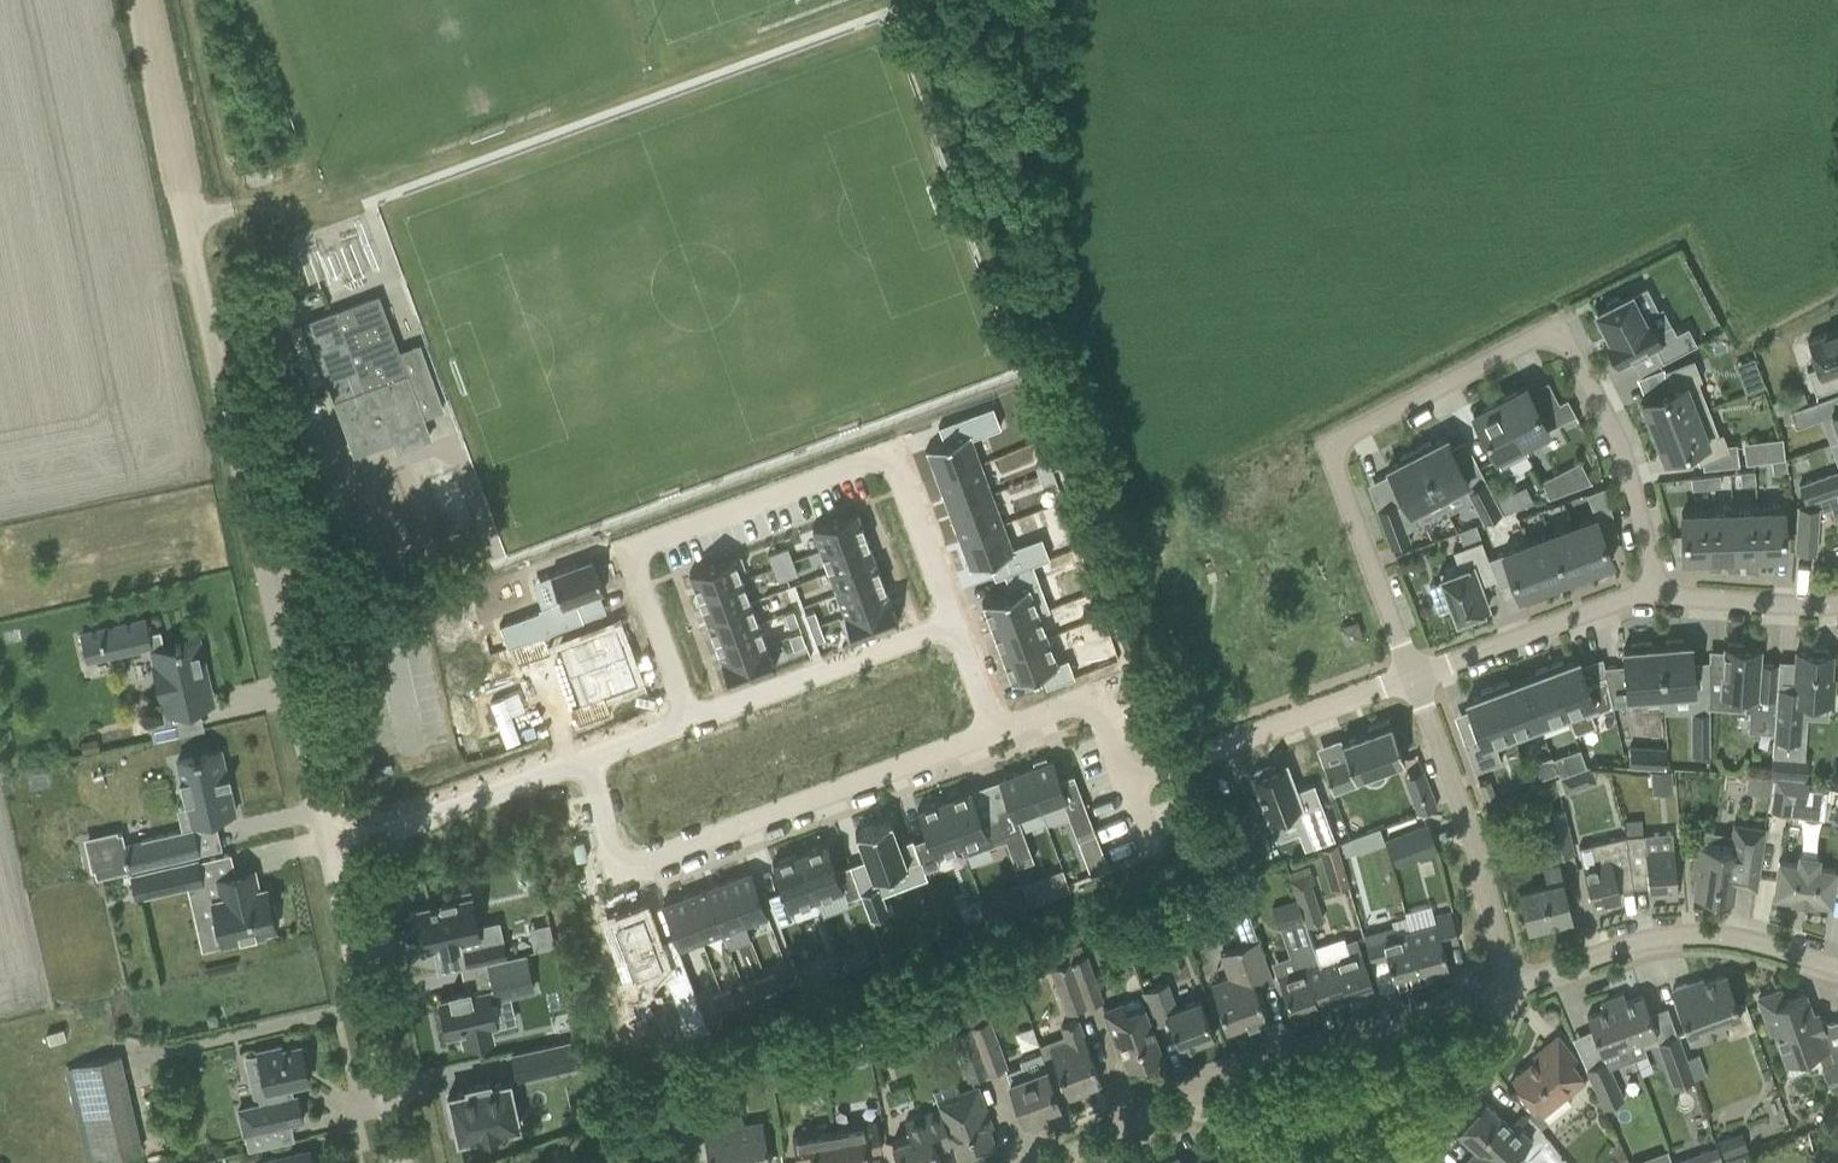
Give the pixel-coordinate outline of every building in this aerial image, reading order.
[(1696,343),(1687,326),(1675,332),(1670,322),(1654,330),(1646,314),(1642,316),(1630,294),(1621,298),(1615,297),(1607,301),(1605,307),(1596,311),(1613,345),(1610,346),(1609,346),(1617,363),(1654,345),(1662,361),(1696,343)] [(386,340),(371,299),(306,323),(354,453),(393,438),(397,448),(429,437),(392,337),(386,340)] [(1807,341),(1816,366),(1806,370),(1815,394),(1837,386),(1837,329),(1807,341)] [(1641,401),(1652,429),(1707,407),(1697,381),(1701,379),(1693,358),(1662,370),(1670,390),(1641,401)] [(1499,400),(1521,443),(1522,442),(1575,414),(1566,397),(1539,411),(1525,386),(1499,400)] [(1499,400),(1472,414),(1500,466),(1527,452),(1522,442),(1521,443),(1499,400)] [(1822,417),(1816,401),(1789,410),(1795,427),(1822,417)] [(944,442),(925,449),(925,451),(926,451),(936,478),(979,462),(970,438),(1000,426),(992,405),(938,426),(944,442)] [(1707,407),(1652,429),(1662,457),(1692,446),(1699,463),(1729,451),(1721,432),(1718,434),(1707,407)] [(1830,411),(1837,434),(1837,408),(1830,411)] [(1468,480),(1446,437),(1431,445),(1429,441),(1414,449),(1438,495),(1437,496),(1440,501),(1460,490),(1457,486),(1468,480)] [(1438,495),(1414,449),(1400,456),(1402,460),(1387,468),(1404,500),(1396,504),(1395,501),(1376,508),(1391,547),(1409,540),(1405,529),(1417,523),(1413,515),(1427,507),(1424,502),(1437,496),(1438,495)] [(1785,458),(1771,460),(1772,471),(1787,469),(1785,458)] [(1549,496),(1588,481),(1580,460),(1541,476),(1549,496)] [(1038,475),(1052,470),(1048,461),(1035,466),(1038,475)] [(979,462),(936,478),(948,508),(991,492),(979,462)] [(1753,469),(1739,471),(1740,483),(1755,481),(1753,469)] [(1042,484),(1055,479),(1052,470),(1038,475),(1042,484)] [(1798,485),(1805,503),(1835,492),(1837,491),(1837,471),(1798,485)] [(438,480),(462,554),(499,541),(484,495),(453,505),(447,488),(464,482),(461,472),(438,480)] [(1719,473),(1704,475),(1706,487),(1720,485),(1719,473)] [(1704,475),(1690,477),(1691,488),(1706,487),(1704,475)] [(1492,494),(1485,479),(1466,489),(1483,522),(1502,512),(1492,494)] [(1508,486),(1492,494),(1502,512),(1502,513),(1518,507),(1510,492),(1508,486)] [(991,492),(948,508),(959,539),(1002,523),(991,492)] [(1564,500),(1570,517),(1591,510),(1585,493),(1564,500)] [(1756,510),(1757,555),(1783,554),(1781,503),(1754,504),(1755,510),(1756,510)] [(1706,512),(1708,556),(1733,556),(1731,511),(1732,511),(1732,505),(1705,506),(1705,512),(1706,512)] [(1793,551),(1816,552),(1819,508),(1797,506),(1793,551)] [(856,510),(812,527),(820,549),(864,532),(856,510)] [(1732,511),(1731,511),(1733,556),(1757,555),(1756,510),(1755,510),(1732,511)] [(1708,556),(1706,512),(1705,512),(1681,513),(1682,557),(1708,556)] [(1573,526),(1588,568),(1612,559),(1596,517),(1573,526)] [(1489,520),(1476,525),(1479,535),(1493,530),(1489,520)] [(1002,523),(959,539),(969,566),(968,566),(969,568),(988,561),(994,578),(1004,574),(1032,564),(1049,557),(1041,536),(1011,547),(1002,523)] [(1549,535),(1565,577),(1588,568),(1573,526),(1549,535)] [(864,532),(820,549),(828,571),(872,555),(864,532)] [(1525,544),(1541,586),(1565,577),(1549,535),(1525,544)] [(1438,572),(1456,619),(1467,615),(1469,619),(1485,614),(1483,609),(1487,607),(1475,573),(1491,567),(1481,540),(1452,550),(1457,565),(1438,572)] [(792,559),(786,543),(776,547),(782,563),(792,559)] [(1525,544),(1502,553),(1518,595),(1541,586),(1525,544)] [(782,563),(776,547),(766,551),(772,567),(782,563)] [(740,553),(689,572),(697,595),(741,578),(738,568),(744,565),(740,553)] [(872,555),(828,571),(836,593),(881,577),(872,555)] [(539,609),(499,624),(507,647),(583,619),(577,603),(583,601),(581,598),(603,590),(591,558),(550,574),(560,599),(538,607),(539,609)] [(798,575),(792,559),(782,563),(788,579),(798,575)] [(788,579),(782,563),(772,567),(778,583),(788,579)] [(1010,591),(981,601),(982,603),(983,603),(993,629),(1038,613),(1049,609),(1032,564),(1004,574),(1010,591)] [(881,577),(836,593),(844,613),(839,615),(840,617),(889,599),(889,597),(888,597),(888,596),(881,577)] [(741,578),(697,595),(705,617),(750,600),(741,578)] [(889,599),(840,617),(848,639),(898,621),(889,599)] [(750,600),(705,617),(713,639),(758,622),(750,600)] [(1103,615),(1099,606),(1086,611),(1089,620),(1103,615)] [(798,623),(793,609),(783,613),(788,627),(798,623)] [(819,625),(813,610),(805,614),(810,628),(819,625)] [(1038,613),(993,629),(1002,653),(1047,636),(1038,613)] [(156,650),(170,712),(204,704),(198,678),(207,676),(199,639),(164,647),(160,630),(147,633),(144,619),(100,629),(106,656),(147,647),(148,652),(156,650)] [(629,620),(572,641),(582,669),(640,647),(629,620)] [(758,622),(713,639),(720,657),(721,659),(721,661),(767,644),(766,643),(765,643),(765,641),(758,622)] [(824,637),(819,625),(810,628),(815,641),(824,637)] [(800,631),(788,636),(792,647),(804,642),(800,631)] [(1047,636),(1002,653),(1011,678),(1010,679),(1011,680),(1039,670),(1046,686),(1074,676),(1067,658),(1056,662),(1047,636)] [(1693,691),(1689,643),(1682,644),(1682,639),(1664,640),(1665,645),(1658,646),(1662,699),(1690,697),(1689,692),(1693,691)] [(1662,699),(1658,646),(1651,647),(1650,641),(1630,643),(1631,648),(1622,649),(1626,697),(1640,696),(1641,701),(1662,699)] [(1773,732),(1776,687),(1778,664),(1758,663),(1759,648),(1743,647),(1743,643),(1727,642),(1727,646),(1723,646),(1720,693),(1744,694),(1743,710),(1748,710),(1747,730),(1773,732)] [(767,644),(721,661),(729,683),(775,666),(767,644)] [(640,647),(582,669),(592,697),(585,700),(592,716),(623,705),(618,690),(651,677),(640,647)] [(1776,687),(1773,732),(1772,738),(1798,740),(1799,710),(1809,702),(1832,704),(1834,677),(1830,677),(1832,654),(1827,653),(1827,650),(1813,648),(1812,652),(1795,651),(1792,688),(1776,687)] [(1548,665),(1565,712),(1583,706),(1587,715),(1612,705),(1605,674),(1586,681),(1577,659),(1563,665),(1561,660),(1548,665)] [(1565,712),(1548,665),(1534,670),(1536,675),(1522,680),(1538,722),(1565,712)] [(1494,685),(1511,733),(1538,722),(1522,680),(1509,685),(1507,680),(1494,685)] [(1511,733),(1494,685),(1480,691),(1482,695),(1466,701),(1479,735),(1463,741),(1474,771),(1501,761),(1495,746),(1498,744),(1496,738),(1511,733)] [(1692,754),(1709,754),(1708,711),(1692,711),(1692,754)] [(174,718),(150,724),(154,740),(177,734),(174,718)] [(1346,756),(1322,765),(1332,792),(1357,782),(1355,777),(1361,775),(1364,780),(1369,783),(1374,783),(1379,781),(1383,777),(1385,772),(1384,766),(1404,759),(1390,723),(1389,723),(1388,719),(1367,726),(1369,731),(1340,741),(1346,756)] [(97,738),(80,741),(83,754),(99,750),(97,738)] [(245,808),(231,747),(186,758),(200,818),(245,808)] [(1586,765),(1579,747),(1560,755),(1566,772),(1586,765)] [(1628,765),(1647,766),(1648,749),(1629,748),(1628,765)] [(1771,755),(1770,774),(1805,776),(1806,758),(1771,755)] [(1034,765),(1025,768),(1040,809),(1062,801),(1077,839),(1095,833),(1073,773),(1059,778),(1052,758),(1047,760),(1045,756),(1032,760),(1034,765)] [(1557,771),(1551,757),(1551,756),(1535,761),(1540,777),(1557,771)] [(1255,772),(1251,773),(1269,822),(1299,810),(1311,843),(1332,835),(1312,780),(1293,787),(1285,764),(1275,768),(1274,765),(1269,766),(1267,762),(1254,767),(1255,772)] [(1005,798),(992,804),(994,810),(1005,839),(1015,866),(1033,859),(1018,817),(1040,809),(1025,768),(998,778),(1005,798)] [(1580,786),(1575,770),(1559,776),(1565,791),(1580,786)] [(1760,794),(1763,776),(1748,774),(1746,792),(1760,794)] [(1775,788),(1772,811),(1789,814),(1822,818),(1826,791),(1808,789),(1809,783),(1782,779),(1776,779),(1775,788)] [(1484,798),(1494,795),(1488,780),(1479,783),(1484,798)] [(947,797),(942,799),(959,844),(963,855),(1005,839),(994,810),(981,815),(971,789),(960,793),(958,788),(945,793),(947,797)] [(1436,805),(1430,790),(1412,796),(1418,812),(1436,805)] [(926,836),(913,841),(920,859),(924,870),(939,864),(935,853),(959,844),(942,799),(916,809),(926,836)] [(1542,813),(1552,857),(1573,852),(1562,808),(1542,813)] [(890,818),(854,832),(855,833),(856,833),(872,875),(871,876),(871,877),(920,859),(913,841),(912,837),(898,843),(890,820),(891,820),(890,818)] [(1675,873),(1673,849),(1644,852),(1643,844),(1644,832),(1641,833),(1639,818),(1624,820),(1626,834),(1624,835),(1626,845),(1625,846),(1632,887),(1647,885),(1648,892),(1664,891),(1664,898),(1677,897),(1675,873)] [(208,851),(201,824),(150,836),(156,863),(208,851)] [(1436,850),(1427,825),(1388,839),(1397,864),(1436,850)] [(1755,888),(1755,885),(1758,868),(1758,862),(1762,838),(1763,829),(1734,825),(1730,849),(1717,848),(1715,857),(1695,854),(1692,876),(1696,877),(1693,895),(1699,896),(1699,899),(1711,901),(1712,898),(1731,901),(1733,885),(1752,888),(1755,888)] [(1626,845),(1624,835),(1591,842),(1595,863),(1581,866),(1587,888),(1593,912),(1605,909),(1604,902),(1619,898),(1617,890),(1632,887),(1625,846),(1626,845)] [(1360,848),(1355,836),(1341,841),(1345,853),(1360,848)] [(826,842),(799,852),(816,897),(822,916),(849,906),(846,898),(860,893),(859,891),(849,864),(836,869),(826,842)] [(1318,849),(1329,886),(1347,880),(1336,843),(1318,849)] [(782,889),(768,894),(779,923),(793,918),(789,907),(816,897),(799,852),(772,862),(782,889)] [(1776,870),(1773,894),(1791,897),(1791,900),(1810,903),(1811,900),(1829,902),(1834,870),(1815,867),(1817,857),(1798,854),(1796,864),(1778,861),(1776,870)] [(202,882),(197,859),(131,874),(136,897),(202,882)] [(1517,890),(1521,907),(1527,930),(1572,920),(1559,865),(1543,869),(1546,883),(1517,890)] [(1289,876),(1306,924),(1322,918),(1310,884),(1315,881),(1311,868),(1289,876)] [(270,904),(265,887),(258,888),(254,869),(216,878),(220,897),(211,899),(222,946),(264,936),(263,932),(275,929),(274,925),(277,917),(275,906),(270,904)] [(751,870),(728,879),(745,923),(767,915),(751,870)] [(728,879),(706,887),(723,931),(745,923),(728,879)] [(877,885),(859,891),(860,893),(870,918),(888,912),(877,885)] [(706,887),(684,895),(701,940),(723,931),(706,887)] [(444,945),(445,948),(460,944),(459,941),(464,940),(466,948),(464,948),(468,966),(487,962),(506,958),(502,939),(480,944),(468,891),(445,896),(446,901),(436,904),(435,901),(429,902),(429,905),(418,908),(418,910),(414,911),(418,929),(422,928),(427,948),(444,945)] [(684,895),(662,903),(678,948),(701,940),(684,895)] [(643,910),(610,922),(622,954),(612,957),(621,980),(661,965),(684,1027),(705,1019),(673,935),(654,942),(643,910)] [(1435,924),(1409,931),(1422,981),(1434,978),(1433,975),(1449,971),(1442,944),(1458,940),(1450,912),(1433,917),(1435,924)] [(1229,977),(1210,984),(1220,1010),(1228,1033),(1267,1019),(1258,996),(1255,988),(1272,982),(1264,960),(1251,924),(1237,929),(1243,945),(1232,949),(1241,973),(1229,977)] [(1422,981),(1409,931),(1395,935),(1393,928),(1364,935),(1371,963),(1387,959),(1394,986),(1410,982),(1410,984),(1422,981)] [(1375,995),(1359,948),(1359,949),(1356,940),(1346,943),(1345,940),(1345,941),(1343,937),(1314,946),(1313,947),(1318,962),(1332,1003),(1346,999),(1348,1004),(1375,995)] [(855,967),(850,953),(838,957),(843,971),(855,967)] [(506,958),(487,962),(492,983),(484,984),(485,990),(469,994),(468,989),(450,993),(451,998),(439,1000),(447,1035),(462,1032),(464,1045),(492,1039),(489,1026),(496,1024),(490,998),(533,989),(525,954),(506,958)] [(1085,955),(1068,961),(1085,1007),(1102,1001),(1085,955)] [(1085,1007),(1068,961),(1049,968),(1066,1014),(1085,1007)] [(1332,1003),(1318,962),(1288,972),(1285,962),(1275,966),(1278,976),(1277,976),(1293,1022),(1320,1013),(1318,1008),(1332,1003)] [(819,965),(801,971),(806,984),(824,978),(819,965)] [(773,972),(764,976),(769,990),(778,986),(773,972)] [(1739,1013),(1725,975),(1694,986),(1692,981),(1672,989),(1688,1033),(1695,1030),(1698,1040),(1725,1030),(1722,1020),(1739,1013)] [(764,976),(755,979),(760,993),(769,990),(764,976)] [(1199,999),(1175,1008),(1166,983),(1142,992),(1155,1026),(1168,1021),(1179,1050),(1213,1037),(1199,999)] [(730,988),(720,992),(726,1006),(735,1002),(730,988)] [(1817,1013),(1812,1015),(1804,994),(1783,1002),(1779,990),(1758,998),(1770,1033),(1774,1032),(1782,1052),(1786,1063),(1805,1056),(1817,1052),(1831,1089),(1837,1087),(1837,1046),(1833,1048),(1828,1046),(1822,1030),(1823,1030),(1817,1013)] [(720,992),(712,995),(717,1009),(726,1006),(720,992)] [(1611,998),(1633,1057),(1633,1058),(1646,1053),(1641,1039),(1656,1033),(1642,995),(1626,1001),(1623,993),(1611,998)] [(988,1021),(978,994),(961,1001),(971,1027),(988,1021)] [(1633,1057),(1611,998),(1600,1002),(1602,1010),(1586,1016),(1595,1038),(1600,1053),(1616,1048),(1621,1061),(1633,1057)] [(1161,1056),(1142,1005),(1141,1001),(1137,999),(1132,999),(1101,1011),(1117,1055),(1123,1053),(1128,1068),(1161,1056)] [(884,1028),(907,1020),(903,1009),(880,1017),(884,1028)] [(988,1021),(971,1027),(970,1028),(986,1072),(1007,1064),(990,1020),(988,1021)] [(1051,1054),(1068,1098),(1090,1090),(1088,1085),(1100,1081),(1091,1058),(1077,1020),(1061,1026),(1069,1048),(1051,1054)] [(1019,1048),(1037,1044),(1033,1026),(1016,1029),(1019,1048)] [(865,1039),(863,1028),(847,1030),(848,1042),(865,1039)] [(986,1072),(970,1028),(953,1034),(970,1078),(986,1072)] [(1692,1079),(1676,1035),(1659,1042),(1675,1086),(1692,1079)] [(1583,1081),(1568,1062),(1574,1057),(1572,1054),(1557,1036),(1532,1056),(1535,1059),(1511,1078),(1541,1116),(1583,1081)] [(582,1064),(576,1038),(535,1047),(541,1073),(582,1064)] [(300,1045),(281,1050),(280,1046),(257,1051),(263,1076),(256,1078),(251,1082),(254,1095),(260,1097),(267,1096),(268,1102),(238,1109),(244,1133),(246,1133),(250,1149),(266,1145),(263,1129),(303,1120),(297,1096),(289,1098),(286,1087),(304,1083),(301,1069),(306,1068),(305,1063),(308,1062),(305,1048),(301,1049),(300,1045)] [(1060,1110),(1052,1087),(1044,1066),(1039,1053),(1022,1059),(1023,1063),(1004,1070),(1015,1100),(1024,1123),(1060,1110)] [(74,1066),(96,1160),(141,1150),(119,1056),(74,1066)] [(1586,1068),(1604,1108),(1624,1099),(1606,1058),(1586,1068)] [(500,1129),(518,1125),(509,1083),(509,1081),(507,1081),(507,1082),(489,1085),(488,1082),(467,1086),(468,1090),(450,1094),(450,1093),(448,1094),(449,1096),(450,1099),(446,1100),(450,1118),(454,1117),(458,1136),(457,1136),(458,1138),(460,1138),(460,1137),(476,1134),(476,1135),(500,1130),(500,1129)] [(989,1112),(978,1084),(937,1099),(959,1155),(993,1142),(983,1115),(989,1112)] [(737,1096),(729,1098),(731,1109),(739,1108),(737,1096)] [(1531,1140),(1513,1124),(1510,1126),(1484,1102),(1456,1132),(1475,1150),(1463,1162),(1510,1162),(1531,1140)] [(902,1120),(908,1136),(891,1142),(898,1162),(941,1162),(935,1148),(952,1142),(938,1107),(902,1120)] [(730,1115),(738,1162),(769,1162),(762,1122),(742,1125),(740,1113),(730,1115)] [(730,1115),(720,1117),(722,1129),(703,1132),(707,1155),(708,1162),(738,1162),(730,1115)] [(702,1127),(700,1118),(684,1121),(686,1130),(702,1127)] [(834,1130),(840,1162),(868,1162),(866,1152),(880,1150),(875,1121),(849,1125),(849,1128),(834,1130)] [(834,1130),(818,1133),(818,1131),(792,1135),(796,1162),(804,1162),(811,1162),(840,1162),(834,1130)] [(1741,1132),(1717,1141),(1723,1158),(1747,1149),(1741,1132)] [(1671,1162),(1714,1162),(1721,1160),(1716,1146),(1671,1162)] [(311,1151),(259,1162),(313,1162),(311,1151)]
